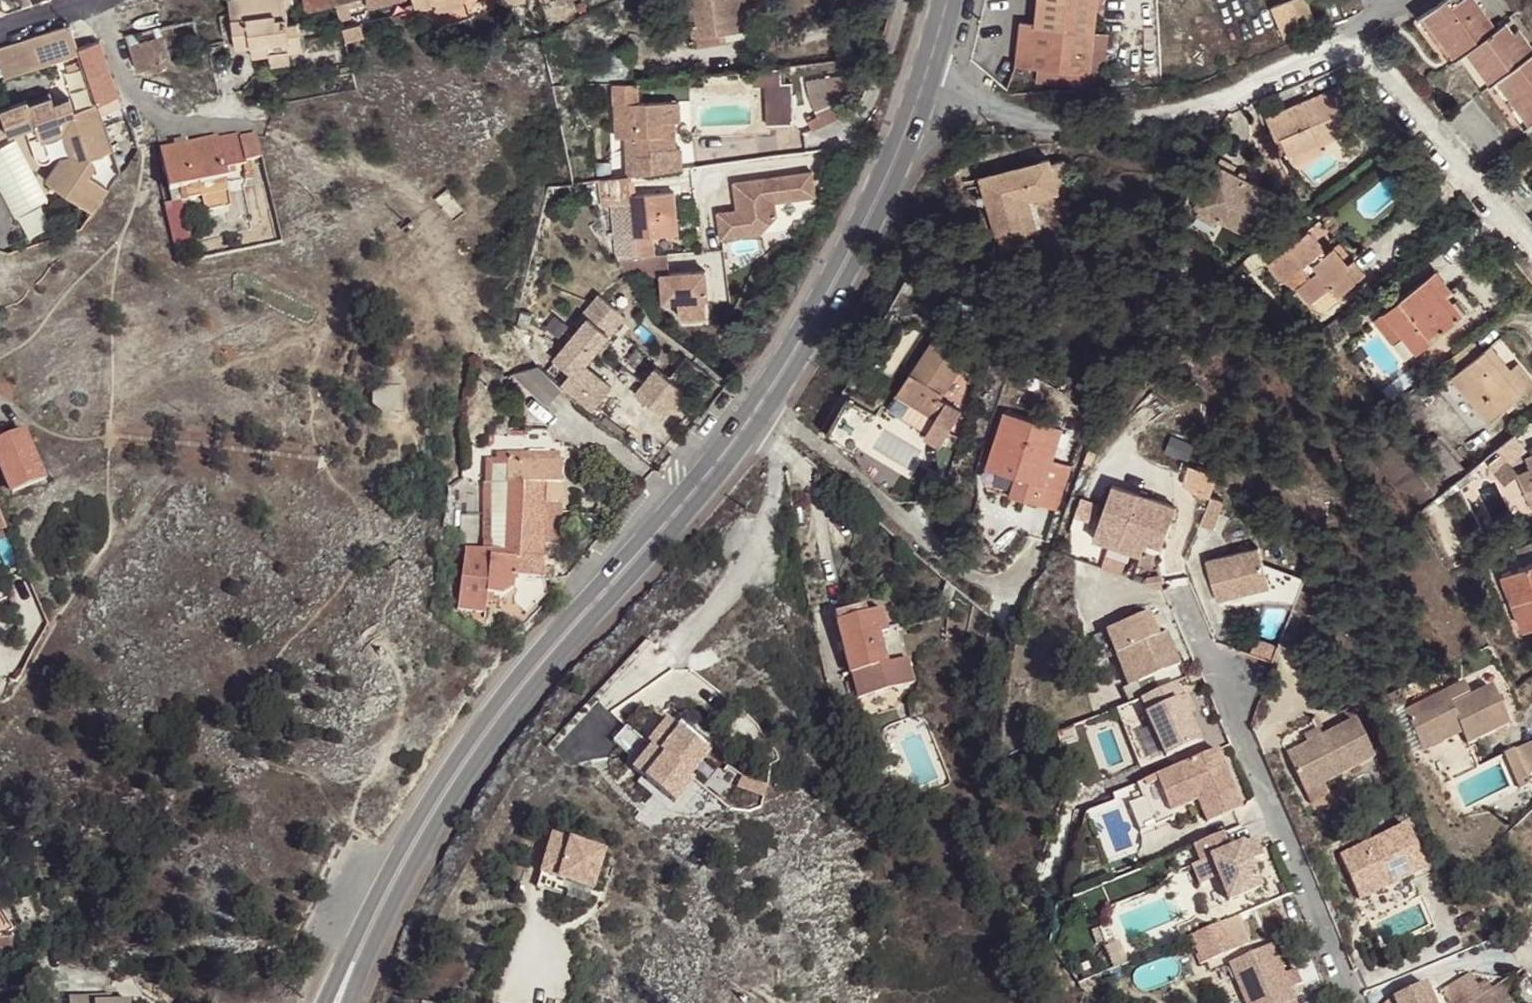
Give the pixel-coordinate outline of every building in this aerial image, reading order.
[(236,49),(251,46),(252,57),(269,54),(290,52),(301,50),(299,37),(297,24),(289,25),(286,5),(285,0),(230,0),(236,49)] [(336,0),(303,0),(304,8),(307,10),(309,10),(337,4),(336,0)] [(416,11),(437,5),(439,12),(462,6),(460,0),(413,0),(416,11)] [(697,45),(722,42),(721,33),(742,31),(739,7),(759,5),(758,0),(691,0),(697,45)] [(1098,0),(1041,0),(1038,23),(1023,22),(1017,66),(1038,68),(1089,75),(1094,33),(1098,0)] [(1305,0),(1293,0),(1273,8),(1285,39),(1316,27),(1305,0)] [(1424,13),(1456,58),(1460,56),(1470,49),(1494,81),(1504,74),(1526,104),(1521,108),(1531,123),(1531,48),(1519,30),(1514,33),(1507,23),(1497,30),(1476,0),(1460,0),(1451,7),(1446,0),(1443,0),(1424,13)] [(1456,58),(1424,13),(1417,18),(1449,64),(1456,58)] [(68,24),(0,48),(0,69),(3,79),(77,53),(76,48),(68,24)] [(171,63),(159,28),(124,36),(137,71),(171,63)] [(1109,35),(1094,33),(1089,75),(1038,68),(1037,82),(1102,89),(1109,35)] [(95,104),(117,96),(98,41),(76,48),(77,53),(80,60),(83,68),(95,104)] [(582,76),(583,90),(614,86),(633,84),(629,49),(582,76)] [(1483,89),(1494,81),(1470,49),(1460,56),(1483,89)] [(291,62),(290,52),(269,54),(271,65),(291,62)] [(69,73),(83,68),(80,60),(66,65),(69,73)] [(783,83),(782,67),(755,70),(756,85),(767,84),(768,125),(795,125),(793,82),(783,83)] [(854,98),(854,74),(807,83),(810,98),(822,114),(813,118),(817,129),(852,113),(847,101),(854,98)] [(1531,124),(1531,123),(1521,108),(1526,104),(1504,74),(1494,81),(1526,128),(1531,124)] [(633,84),(614,86),(616,137),(627,137),(628,176),(632,176),(682,168),(682,148),(676,148),(676,121),(681,121),(680,101),(640,102),(639,83),(633,84)] [(1290,119),(1270,128),(1275,140),(1281,138),(1290,160),(1320,147),(1342,137),(1345,143),(1360,136),(1339,86),(1286,109),(1290,119)] [(93,214),(108,191),(88,177),(94,169),(91,159),(112,152),(95,105),(74,112),(71,103),(55,109),(54,104),(50,93),(26,101),(36,128),(26,132),(35,159),(38,163),(41,164),(47,163),(49,161),(55,153),(67,149),(71,158),(55,181),(70,192),(67,196),(93,214)] [(55,109),(71,103),(69,98),(54,104),(55,109)] [(1270,128),(1290,119),(1286,109),(1265,118),(1270,128)] [(219,138),(218,137),(187,144),(174,147),(160,150),(169,191),(171,202),(181,200),(178,188),(227,177),(225,169),(246,165),(245,161),(262,157),(256,134),(240,137),(239,133),(219,138)] [(1323,153),(1320,147),(1290,160),(1293,166),(1323,153)] [(55,181),(71,158),(62,160),(47,181),(67,196),(70,192),(55,181)] [(1050,160),(981,178),(997,239),(999,239),(1003,253),(1028,247),(1024,232),(1034,229),(1027,202),(1034,200),(1058,194),(1057,189),(1051,164),(1050,160)] [(1063,161),(1051,164),(1057,189),(1069,186),(1063,161)] [(1272,193),(1217,165),(1195,209),(1199,211),(1217,221),(1249,237),(1272,193)] [(716,214),(720,240),(760,234),(776,216),(773,201),(814,196),(810,172),(768,177),(768,180),(762,181),(762,178),(731,182),(736,210),(716,214)] [(600,185),(633,180),(632,176),(628,176),(600,180),(600,185)] [(679,227),(676,193),(634,196),(633,180),(600,185),(602,206),(611,205),(614,256),(616,258),(617,258),(653,255),(652,236),(663,235),(662,228),(679,227)] [(191,249),(181,200),(171,202),(174,218),(168,219),(175,253),(191,249)] [(1027,202),(1034,229),(1041,227),(1034,200),(1027,202)] [(1214,226),(1217,221),(1199,211),(1197,216),(1214,226)] [(417,226),(412,219),(400,227),(405,234),(417,226)] [(679,227),(662,228),(663,235),(679,234),(679,227)] [(1309,231),(1269,265),(1283,281),(1296,289),(1309,304),(1311,303),(1331,286),(1335,291),(1339,295),(1356,281),(1345,268),(1349,264),(1334,248),(1314,265),(1310,260),(1323,248),(1309,231)] [(1340,243),(1334,248),(1349,264),(1345,268),(1356,281),(1366,273),(1354,259),(1353,260),(1340,243)] [(617,258),(628,277),(660,275),(662,303),(678,301),(679,319),(697,318),(705,303),(705,300),(706,300),(706,292),(703,292),(702,285),(705,285),(704,272),(668,274),(666,255),(653,255),(617,258)] [(1436,271),(1426,279),(1458,320),(1464,316),(1447,295),(1452,291),(1436,271)] [(1385,311),(1417,352),(1458,320),(1426,279),(1385,311)] [(1331,286),(1311,303),(1315,308),(1335,291),(1331,286)] [(582,326),(555,360),(571,373),(562,384),(594,411),(614,387),(586,364),(626,315),(600,293),(577,321),(582,326)] [(706,317),(705,303),(697,318),(706,317)] [(959,347),(942,335),(915,375),(913,374),(901,393),(902,394),(939,418),(928,435),(925,439),(941,449),(963,414),(941,400),(962,367),(951,360),(959,347)] [(1473,341),(1450,359),(1459,371),(1451,377),(1487,422),(1526,389),(1510,369),(1490,345),(1482,352),(1473,341)] [(377,385),(381,390),(373,397),(373,407),(382,414),(379,419),(378,425),(378,432),(380,437),(384,443),(388,447),(393,450),(400,452),(406,452),(412,450),(417,447),(422,443),(425,438),(427,432),(428,426),(427,419),(424,414),(420,409),(415,405),(409,403),(402,402),(401,400),(409,398),(415,395),(419,391),(423,386),(425,380),(425,374),(424,367),(421,361),(418,357),(413,353),(407,351),(400,350),(394,351),(388,353),(384,356),(379,362),(377,367),(376,373),(376,379),(377,385)] [(1510,369),(1526,389),(1531,385),(1531,380),(1518,363),(1510,369)] [(563,389),(538,365),(512,374),(547,406),(563,389)] [(635,393),(664,416),(684,391),(656,368),(635,393)] [(891,411),(928,435),(939,418),(902,394),(891,411)] [(857,454),(879,415),(849,398),(826,437),(857,454)] [(985,465),(994,469),(1013,413),(1003,410),(985,465)] [(1022,499),(1055,509),(1069,467),(1052,462),(1063,429),(1013,413),(994,469),(1015,476),(1028,480),(1022,499)] [(12,492),(44,478),(23,430),(0,441),(0,464),(12,492)] [(548,431),(526,431),(525,454),(497,454),(497,461),(486,461),(486,485),(484,485),(484,515),(509,516),(508,517),(544,517),(544,512),(562,513),(563,460),(560,460),(560,454),(547,454),(548,431)] [(1491,462),(1499,471),(1508,464),(1500,454),(1491,462)] [(1527,458),(1531,469),(1518,475),(1531,506),(1531,455),(1527,458)] [(1508,464),(1499,471),(1507,481),(1516,474),(1508,464)] [(1179,466),(1175,486),(1203,492),(1207,472),(1179,466)] [(1009,495),(1022,499),(1028,480),(1015,476),(1009,495)] [(1112,483),(1092,538),(1141,556),(1147,541),(1161,547),(1176,506),(1112,483)] [(1210,496),(1199,525),(1211,530),(1223,501),(1210,496)] [(562,544),(562,513),(544,512),(544,517),(508,517),(509,516),(484,515),(483,549),(490,549),(490,551),(505,551),(505,559),(543,561),(545,544),(562,544)] [(1259,547),(1206,561),(1217,601),(1270,586),(1259,547)] [(545,579),(543,561),(505,559),(505,551),(490,551),(490,549),(483,549),(483,552),(465,550),(458,611),(486,614),(488,595),(503,597),(514,590),(515,577),(545,579)] [(1501,575),(1523,632),(1531,628),(1531,564),(1501,575)] [(835,613),(838,621),(868,613),(866,605),(835,613)] [(838,621),(858,697),(914,681),(908,658),(888,663),(880,633),(888,630),(882,609),(868,613),(838,621)] [(1129,686),(1181,664),(1167,633),(1159,636),(1150,614),(1106,633),(1129,686)] [(1273,661),(1277,648),(1255,640),(1250,654),(1273,661)] [(1412,700),(1443,687),(1438,677),(1408,690),(1412,700)] [(1176,682),(1141,699),(1147,714),(1145,714),(1166,758),(1204,740),(1191,713),(1195,711),(1187,694),(1183,696),(1176,682)] [(1463,683),(1406,708),(1425,750),(1464,733),(1469,744),(1508,727),(1491,686),(1469,696),(1463,683)] [(648,744),(652,747),(682,773),(702,750),(668,720),(648,744)] [(1286,754),(1304,793),(1373,760),(1355,722),(1321,738),(1307,744),(1286,754)] [(1303,737),(1307,744),(1321,738),(1317,730),(1303,737)] [(1514,751),(1525,776),(1531,773),(1531,742),(1514,751)] [(652,747),(632,770),(667,799),(686,776),(682,773),(652,747)] [(709,756),(702,750),(682,773),(686,776),(689,779),(709,756)] [(1217,750),(1137,785),(1143,798),(1129,804),(1141,832),(1175,818),(1172,813),(1198,802),(1215,794),(1224,815),(1243,808),(1217,750)] [(1525,776),(1514,751),(1504,755),(1508,764),(1520,789),(1529,785),(1525,776)] [(1508,764),(1504,755),(1492,760),(1496,770),(1508,764)] [(686,776),(667,799),(674,805),(693,782),(689,779),(686,776)] [(1207,823),(1224,815),(1215,794),(1198,802),(1207,823)] [(1360,898),(1425,869),(1407,826),(1341,854),(1360,898)] [(554,835),(541,875),(572,885),(592,892),(606,851),(554,835)] [(1223,835),(1203,843),(1209,859),(1191,866),(1200,885),(1218,878),(1229,903),(1261,889),(1250,863),(1263,857),(1255,840),(1230,850),(1223,835)] [(588,903),(592,892),(572,885),(568,897),(588,903)] [(1,955),(1,947),(12,946),(0,920),(0,955),(1,955)] [(1224,922),(1191,935),(1196,948),(1203,963),(1236,949),(1224,922)] [(1185,952),(1196,948),(1191,935),(1181,940),(1185,952)] [(1229,964),(1246,1002),(1293,1002),(1295,1002),(1272,946),(1229,964)] [(1499,978),(1480,988),(1471,972),(1444,986),(1453,1002),(1512,1002),(1499,978)] [(1395,1002),(1433,1002),(1425,984),(1393,999),(1395,1002)]
